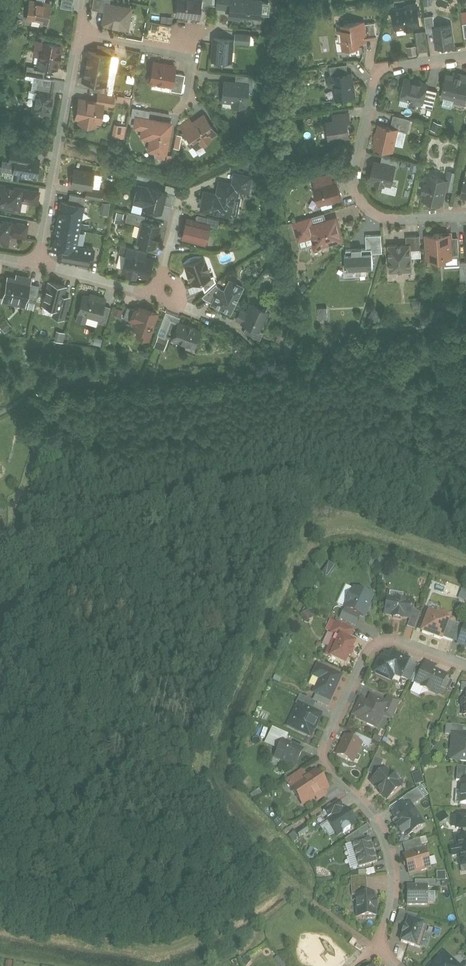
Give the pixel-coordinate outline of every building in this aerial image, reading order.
[(51,3),(44,2),(44,4),(36,2),(36,1),(31,0),(29,0),(25,22),(48,26),(51,3)] [(60,9),(72,11),(73,0),(61,0),(60,9)] [(103,12),(105,3),(108,4),(109,0),(108,0),(91,0),(90,10),(103,12)] [(173,18),(196,19),(197,9),(198,0),(174,0),(173,18)] [(197,9),(206,10),(208,0),(198,0),(197,9)] [(258,0),(214,0),(213,10),(225,11),(225,19),(236,20),(237,18),(244,18),(245,17),(257,18),(258,0)] [(429,0),(421,0),(422,8),(430,7),(429,0)] [(390,8),(393,30),(418,27),(416,12),(418,12),(417,2),(404,3),(405,6),(390,8)] [(108,4),(105,3),(103,12),(101,27),(129,32),(132,8),(108,4)] [(424,33),(431,32),(430,27),(432,26),(431,15),(422,17),(424,33)] [(362,25),(362,22),(338,26),(339,29),(333,30),(335,42),(338,41),(340,52),(357,49),(357,45),(365,43),(365,41),(375,39),(372,23),(362,25)] [(432,26),(430,27),(431,32),(433,48),(441,47),(442,49),(452,47),(452,44),(453,44),(451,24),(432,26)] [(422,29),(412,30),(416,50),(425,48),(422,29)] [(231,32),(231,42),(247,43),(248,33),(231,32)] [(229,63),(230,39),(209,37),(208,61),(229,63)] [(58,70),(62,45),(34,41),(32,56),(37,56),(36,67),(44,68),(58,70)] [(413,46),(405,48),(406,57),(415,56),(413,46)] [(97,47),(96,53),(111,55),(111,57),(117,57),(118,49),(113,48),(113,50),(97,47)] [(126,50),(118,49),(117,57),(124,59),(126,50)] [(96,53),(86,51),(81,82),(90,83),(107,86),(111,57),(111,55),(96,53)] [(172,63),(151,59),(147,83),(169,87),(171,74),(172,63)] [(327,67),(328,77),(345,75),(344,64),(327,67)] [(43,79),(44,68),(36,67),(33,67),(33,68),(27,67),(25,76),(37,78),(43,79)] [(451,71),(451,75),(444,73),(438,100),(463,106),(464,100),(465,91),(465,74),(451,71)] [(182,75),(171,74),(169,87),(168,91),(179,93),(182,75)] [(353,98),(350,74),(345,75),(328,77),(324,77),(325,88),(329,87),(331,101),(353,98)] [(246,83),(245,89),(249,89),(250,77),(232,76),(232,81),(246,83)] [(37,78),(35,92),(53,95),(55,81),(43,79),(37,78)] [(425,83),(402,78),(397,100),(419,104),(421,105),(424,89),(425,83)] [(232,81),(221,80),(219,101),(229,102),(228,105),(242,107),(242,103),(244,103),(245,89),(246,83),(232,81)] [(107,86),(90,83),(89,91),(97,92),(106,93),(107,86)] [(435,91),(424,89),(421,105),(419,104),(418,108),(430,110),(435,91)] [(35,92),(32,113),(49,116),(53,95),(35,92)] [(106,93),(97,92),(96,101),(96,102),(104,103),(103,107),(113,108),(115,95),(106,93)] [(115,94),(114,101),(128,102),(129,96),(115,94)] [(103,107),(104,103),(96,102),(96,101),(78,98),(74,120),(78,120),(77,124),(96,127),(96,123),(101,124),(103,107)] [(134,116),(148,119),(149,111),(132,108),(130,117),(134,118),(134,116)] [(193,149),(216,134),(202,113),(190,121),(188,118),(178,125),(193,149)] [(321,122),(324,142),(347,138),(346,129),(350,128),(347,113),(329,116),(330,121),(321,122)] [(164,156),(170,122),(148,119),(134,116),(134,118),(132,129),(141,130),(139,140),(149,141),(147,153),(164,156)] [(390,116),(387,129),(404,132),(406,133),(408,120),(390,116)] [(122,136),(124,123),(113,122),(111,135),(122,136)] [(440,125),(431,122),(428,132),(437,134),(440,125)] [(387,129),(375,126),(370,148),(392,153),(394,146),(400,148),(404,132),(387,129)] [(170,146),(176,147),(179,133),(174,132),(170,146)] [(11,162),(9,174),(34,178),(37,156),(26,154),(26,150),(7,147),(5,161),(11,162)] [(382,158),(381,164),(396,168),(399,168),(400,161),(382,158)] [(381,164),(375,163),(371,182),(392,187),(396,168),(381,164)] [(91,171),(71,168),(68,188),(83,190),(88,191),(89,186),(91,171)] [(201,190),(196,211),(227,217),(232,191),(245,193),(249,174),(231,171),(229,182),(215,179),(213,192),(201,190)] [(311,187),(316,206),(340,199),(334,180),(331,181),(329,173),(311,179),(313,186),(311,187)] [(458,197),(465,199),(465,176),(462,175),(458,197)] [(447,180),(427,176),(422,201),(442,206),(447,180)] [(0,184),(0,210),(17,213),(19,203),(35,205),(38,190),(0,184)] [(161,204),(164,192),(133,184),(129,204),(139,206),(138,210),(158,215),(161,204)] [(88,191),(83,190),(82,197),(99,200),(100,188),(89,186),(88,191)] [(164,192),(161,204),(169,206),(172,194),(164,192)] [(75,243),(81,207),(58,203),(49,254),(55,255),(54,261),(89,266),(92,246),(75,243)] [(121,222),(137,226),(138,222),(141,222),(142,216),(123,212),(121,222)] [(193,215),(192,221),(207,224),(215,227),(216,221),(193,215)] [(295,240),(309,236),(306,225),(312,223),(310,217),(290,222),(295,240)] [(312,223),(306,225),(309,236),(313,249),(341,241),(335,217),(312,223)] [(201,245),(207,224),(192,221),(183,218),(178,239),(201,245)] [(0,220),(0,245),(7,246),(9,237),(23,239),(25,224),(0,220)] [(152,249),(157,226),(141,222),(138,222),(137,226),(133,245),(152,249)] [(449,234),(421,235),(422,261),(450,259),(450,256),(449,238),(449,234)] [(365,236),(366,250),(371,250),(372,254),(381,254),(380,236),(365,236)] [(409,244),(409,251),(418,250),(417,236),(403,237),(404,244),(409,244)] [(404,244),(387,245),(388,272),(411,270),(409,251),(409,244),(404,244)] [(145,278),(150,257),(142,255),(143,250),(118,245),(116,254),(121,255),(118,272),(122,273),(122,275),(132,277),(132,275),(145,278)] [(366,250),(344,251),(345,276),(366,275),(366,270),(373,269),(372,254),(371,250),(366,250)] [(201,257),(180,265),(189,286),(210,278),(201,257)] [(465,265),(465,263),(458,263),(458,280),(465,279),(465,264),(465,265)] [(15,278),(6,276),(0,303),(24,308),(26,301),(30,284),(31,278),(16,275),(15,278)] [(209,302),(207,305),(228,314),(240,286),(226,279),(221,290),(215,287),(209,302)] [(43,294),(41,302),(42,302),(42,306),(52,308),(50,316),(63,319),(68,297),(62,296),(64,285),(47,281),(44,294),(43,294)] [(39,286),(30,284),(26,301),(35,304),(35,302),(37,293),(39,286)] [(199,297),(209,302),(215,287),(213,284),(199,297)] [(43,294),(37,293),(35,302),(41,304),(41,302),(43,294)] [(80,294),(74,314),(97,320),(101,306),(104,297),(87,293),(86,296),(80,294)] [(417,300),(409,300),(410,309),(418,308),(417,300)] [(244,326),(257,332),(257,331),(266,311),(247,303),(243,312),(238,309),(233,320),(239,323),(238,324),(244,326)] [(108,308),(101,306),(97,320),(104,322),(108,308)] [(146,342),(155,314),(131,306),(130,310),(127,320),(125,323),(131,325),(129,331),(133,333),(131,337),(146,342)] [(121,318),(127,320),(130,310),(124,308),(121,318)] [(118,318),(120,311),(113,309),(111,315),(118,318)] [(317,320),(325,319),(324,309),(316,309),(317,320)] [(381,314),(372,309),(367,317),(376,322),(381,314)] [(161,336),(168,339),(174,322),(168,320),(161,336)] [(198,330),(175,321),(174,322),(168,339),(167,340),(191,349),(198,330)] [(257,332),(244,326),(240,333),(256,340),(260,332),(257,331),(257,332)] [(61,344),(64,334),(56,331),(53,341),(61,344)] [(100,340),(92,338),(91,345),(98,347),(100,340)] [(291,340),(281,345),(283,349),(293,345),(291,340)] [(326,562),(320,573),(326,576),(333,565),(326,562)] [(352,588),(343,609),(359,615),(364,617),(373,596),(352,588)] [(465,600),(465,591),(459,589),(456,599),(465,602),(465,600)] [(386,598),(384,615),(410,618),(411,618),(411,614),(412,601),(386,598)] [(359,615),(343,609),(339,619),(355,625),(359,615)] [(410,618),(407,626),(414,629),(419,612),(412,610),(411,614),(411,618),(410,618)] [(427,610),(420,631),(442,638),(442,637),(448,621),(449,618),(427,610)] [(457,624),(448,621),(442,637),(451,640),(457,624)] [(339,635),(348,639),(352,631),(335,623),(331,631),(339,635)] [(457,644),(465,648),(465,624),(465,623),(457,644)] [(329,656),(345,663),(354,642),(348,639),(339,635),(329,656)] [(379,656),(372,672),(390,681),(393,674),(400,677),(401,675),(407,661),(408,659),(392,651),(379,656)] [(416,665),(407,661),(401,675),(410,679),(416,665)] [(316,695),(329,701),(341,675),(318,664),(313,675),(320,678),(313,693),(316,695)] [(423,664),(414,683),(437,693),(445,674),(423,664)] [(360,698),(352,714),(375,724),(381,712),(385,701),(370,694),(367,701),(360,698)] [(329,701),(316,695),(313,701),(327,707),(329,701)] [(387,697),(385,701),(381,712),(392,717),(399,702),(387,697)] [(298,704),(287,726),(310,737),(321,715),(298,704)] [(451,735),(462,735),(463,727),(446,726),(445,734),(451,735)] [(265,742),(279,748),(282,741),(285,742),(288,735),(271,728),(265,742)] [(356,734),(353,740),(361,744),(368,747),(371,741),(356,734)] [(450,760),(465,761),(465,735),(462,735),(451,735),(450,760)] [(344,737),(336,756),(352,763),(361,744),(353,740),(344,737)] [(276,756),(295,765),(302,749),(285,742),(282,741),(279,748),(276,756)] [(369,773),(377,776),(383,760),(375,757),(369,773)] [(465,781),(465,769),(457,768),(456,781),(460,781),(465,781)] [(285,781),(289,787),(306,776),(302,770),(285,781)] [(306,776),(289,787),(301,806),(315,797),(318,800),(326,795),(324,791),(329,788),(316,770),(306,776)] [(372,780),(387,799),(400,789),(385,770),(377,776),(372,780)] [(410,774),(414,785),(422,782),(419,771),(410,774)] [(329,819),(344,810),(339,802),(324,811),(329,819)] [(410,804),(394,815),(398,822),(394,825),(401,835),(405,833),(407,837),(424,825),(410,804)] [(327,820),(336,835),(355,824),(345,809),(344,810),(329,819),(327,820)] [(455,828),(465,829),(465,815),(456,814),(455,828)] [(292,843),(307,830),(302,825),(288,838),(292,843)] [(455,837),(457,847),(450,848),(452,856),(458,855),(459,867),(465,865),(465,835),(455,837)] [(369,838),(351,843),(358,868),(376,863),(369,838)] [(403,845),(406,855),(422,850),(419,841),(403,845)] [(406,855),(402,856),(408,875),(429,868),(424,850),(422,850),(406,855)] [(444,880),(444,871),(434,872),(435,881),(444,880)] [(356,896),(367,895),(366,877),(351,878),(351,896),(356,896)] [(406,888),(407,906),(426,905),(426,888),(415,888),(406,888)] [(356,896),(357,920),(374,919),(374,895),(367,895),(356,896)] [(396,924),(404,926),(406,920),(414,923),(416,916),(399,911),(396,924)] [(404,926),(399,942),(420,948),(426,927),(414,923),(406,920),(404,926)] [(429,965),(460,965),(444,950),(429,965)]
